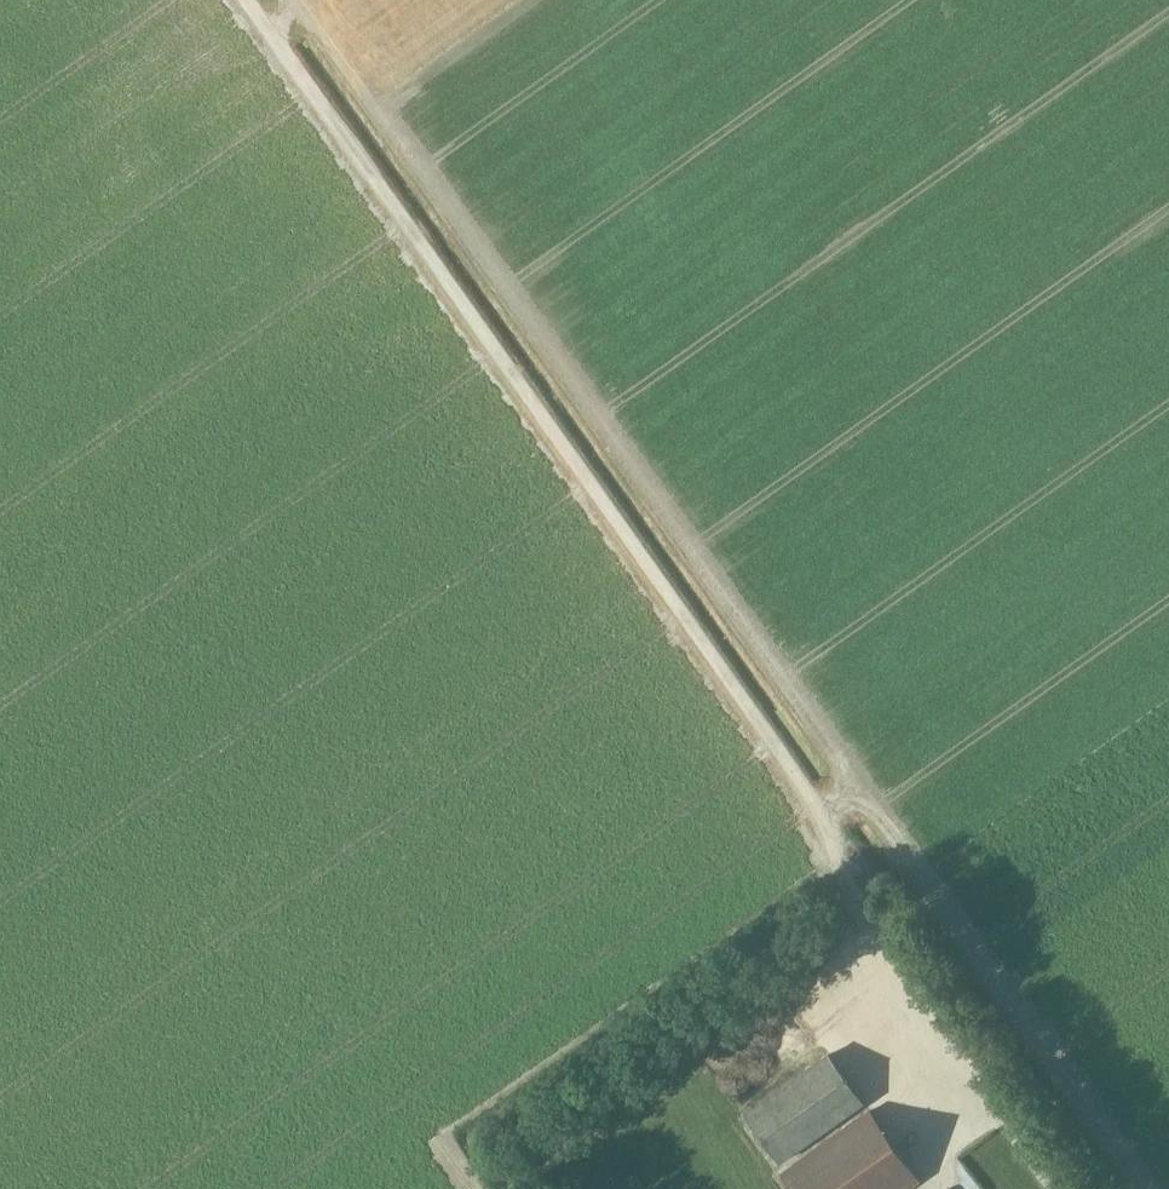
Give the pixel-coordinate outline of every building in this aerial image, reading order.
[(781,1165),(866,1104),(829,1053),(744,1113),(781,1165)] [(1023,1102),(1031,1097),(1024,1087),(1016,1092),(1023,1102)] [(919,1181),(869,1111),(782,1173),(793,1188),(908,1188),(919,1181)]
